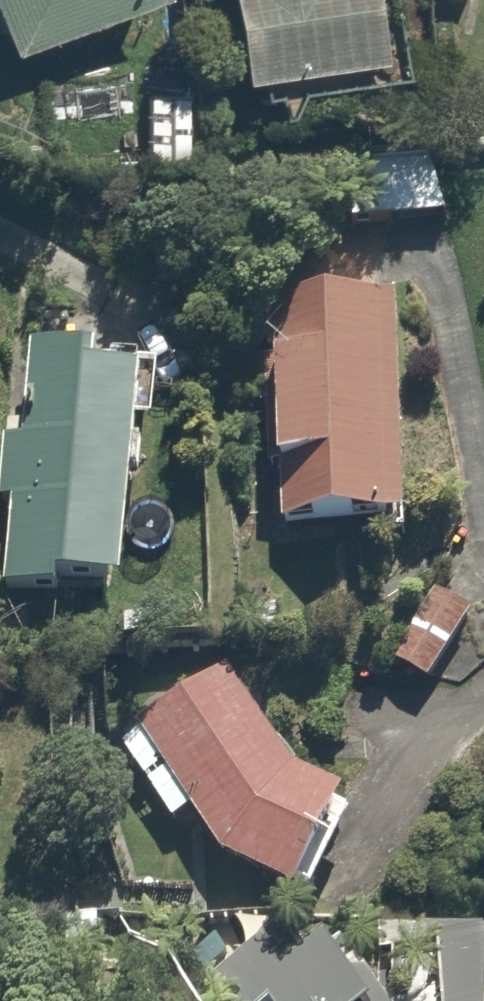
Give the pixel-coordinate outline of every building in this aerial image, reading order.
[(15,66),(174,0),(0,0),(0,29),(15,66)] [(251,102),(406,75),(393,0),(233,0),(251,102)] [(431,4),(483,10),(483,0),(431,0),(431,4)] [(443,163),(370,162),(369,226),(442,228),(443,163)] [(406,528),(410,308),(273,306),(269,525),(406,528)] [(0,450),(0,520),(22,522),(14,603),(69,609),(70,599),(150,606),(173,377),(38,364),(31,432),(2,429),(0,450)] [(442,582),(392,665),(446,697),(483,633),(483,607),(442,582)] [(232,669),(116,751),(177,838),(198,823),(226,863),(300,908),(362,807),(306,773),(232,669)] [(362,937),(303,973),(283,942),(216,983),(227,1000),(402,1000),(362,937)]
